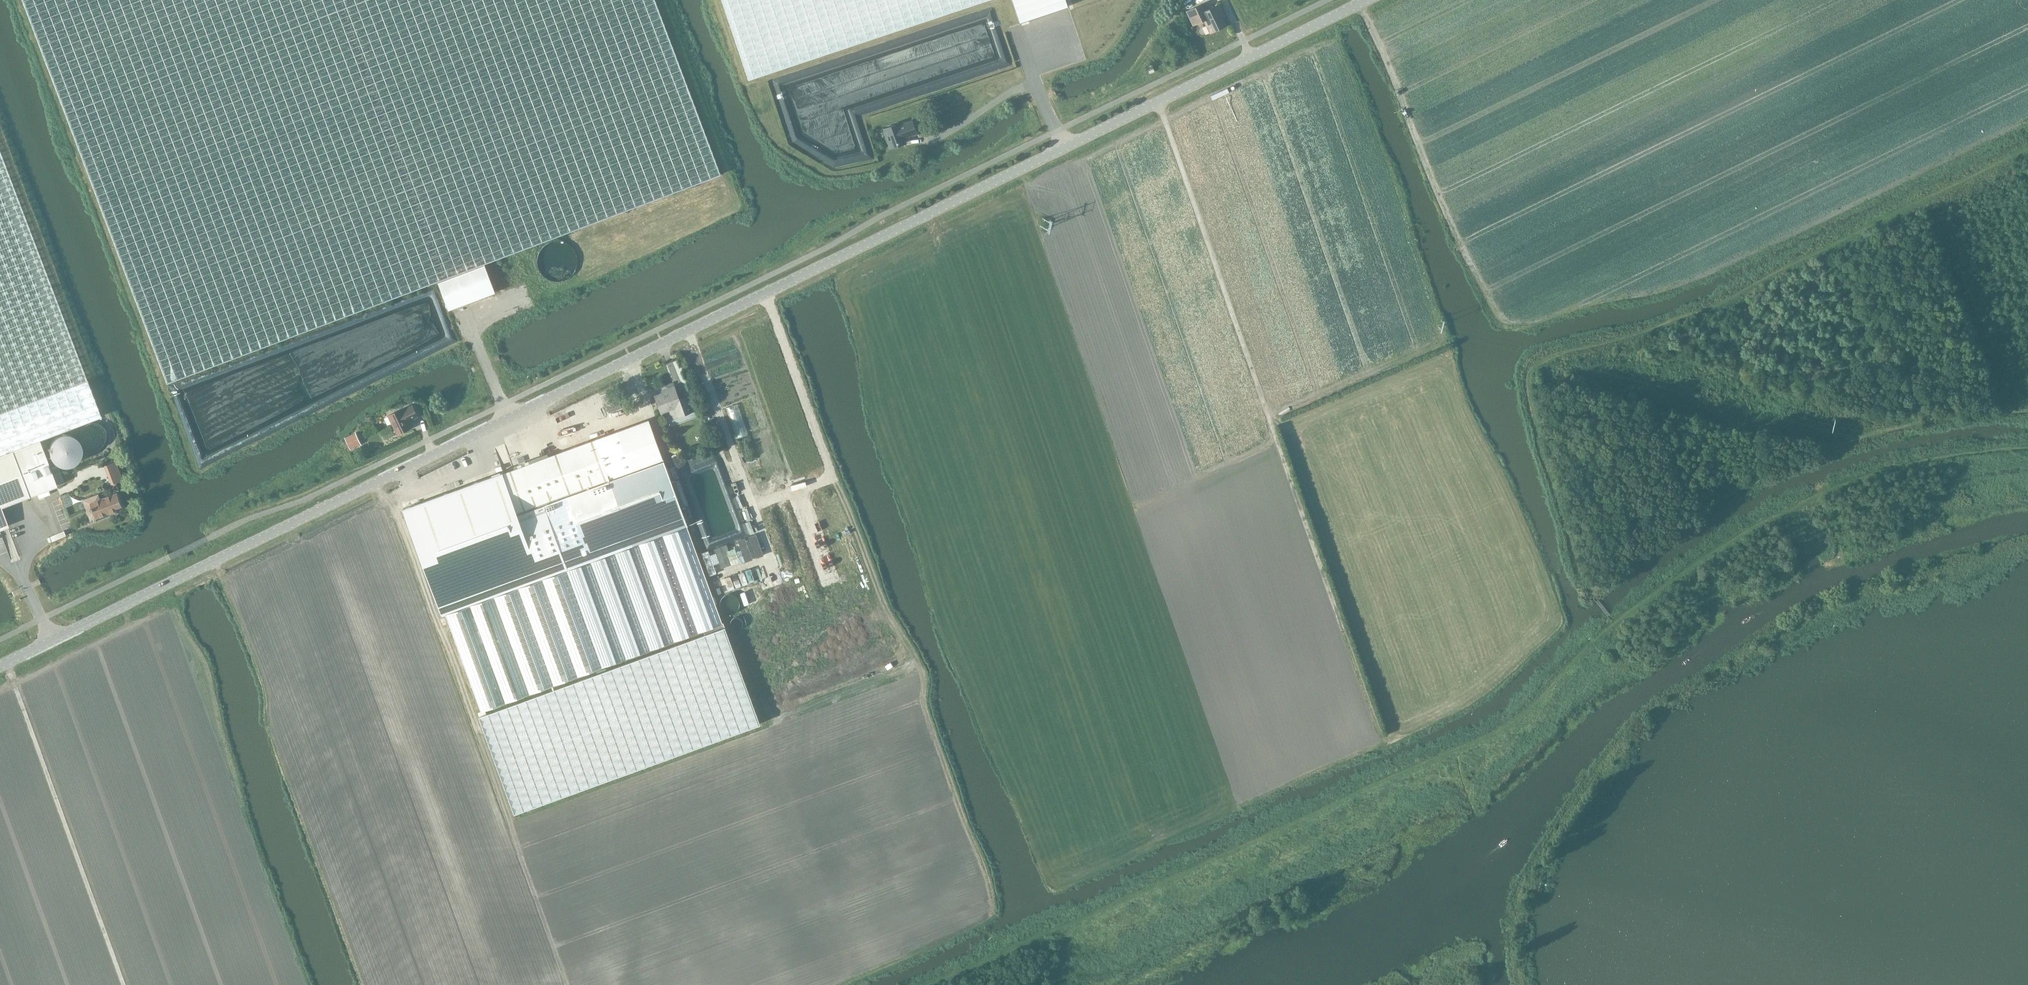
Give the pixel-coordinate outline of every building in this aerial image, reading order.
[(167,383),(438,281),(484,264),(721,175),(655,0),(24,0),(167,383)] [(748,79),(985,0),(722,0),(748,79)] [(1019,22),(1068,6),(1066,0),(1012,0),(1019,22)] [(1217,4),(1203,11),(1199,4),(1187,11),(1193,24),(1204,19),(1210,32),(1225,25),(1219,14),(1221,13),(1217,4)] [(903,138),(916,133),(912,121),(899,126),(898,123),(884,128),(890,147),(905,142),(903,138)] [(0,154),(0,455),(39,440),(100,416),(0,154)] [(551,275),(551,276),(561,275),(560,266),(553,267),(553,260),(549,261),(550,268),(546,269),(546,275),(551,275)] [(488,267),(438,286),(448,313),(496,294),(488,267)] [(673,407),(677,417),(693,411),(688,398),(680,401),(674,386),(666,389),(667,391),(655,396),(661,412),(673,407)] [(397,434),(411,427),(407,420),(411,419),(417,416),(412,405),(402,410),(401,408),(388,415),(397,434)] [(503,473),(502,472),(403,508),(442,616),(445,614),(481,711),(703,629),(722,622),(687,527),(688,526),(663,459),(662,459),(648,419),(514,469),(524,499),(514,503),(503,473)] [(355,434),(345,438),(350,448),(360,443),(355,434)] [(39,440),(0,455),(0,513),(2,512),(0,507),(56,485),(39,440)] [(510,459),(505,443),(492,447),(495,456),(499,455),(501,462),(510,459)] [(58,468),(53,470),(58,484),(64,482),(58,468)] [(123,479),(120,472),(108,476),(111,484),(123,479)] [(122,505),(117,492),(100,499),(98,494),(89,497),(91,502),(90,503),(92,508),(87,509),(90,519),(95,517),(96,518),(108,513),(109,513),(117,510),(116,508),(122,505)] [(793,512),(762,523),(787,592),(818,581),(793,512)] [(704,633),(479,716),(514,813),(760,723),(723,622),(722,622),(703,629),(704,633)]
